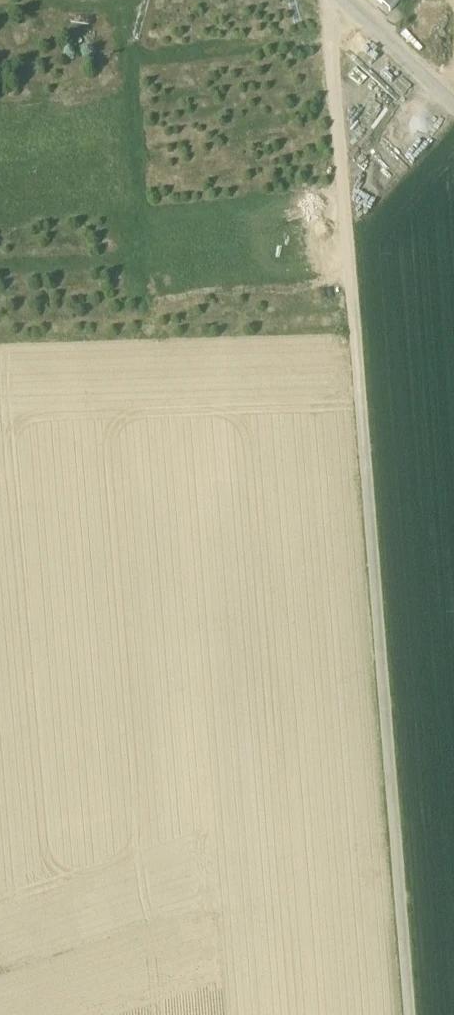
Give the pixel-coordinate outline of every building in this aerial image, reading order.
[(380,1),(389,10),(399,0),(381,0),(380,1)]
